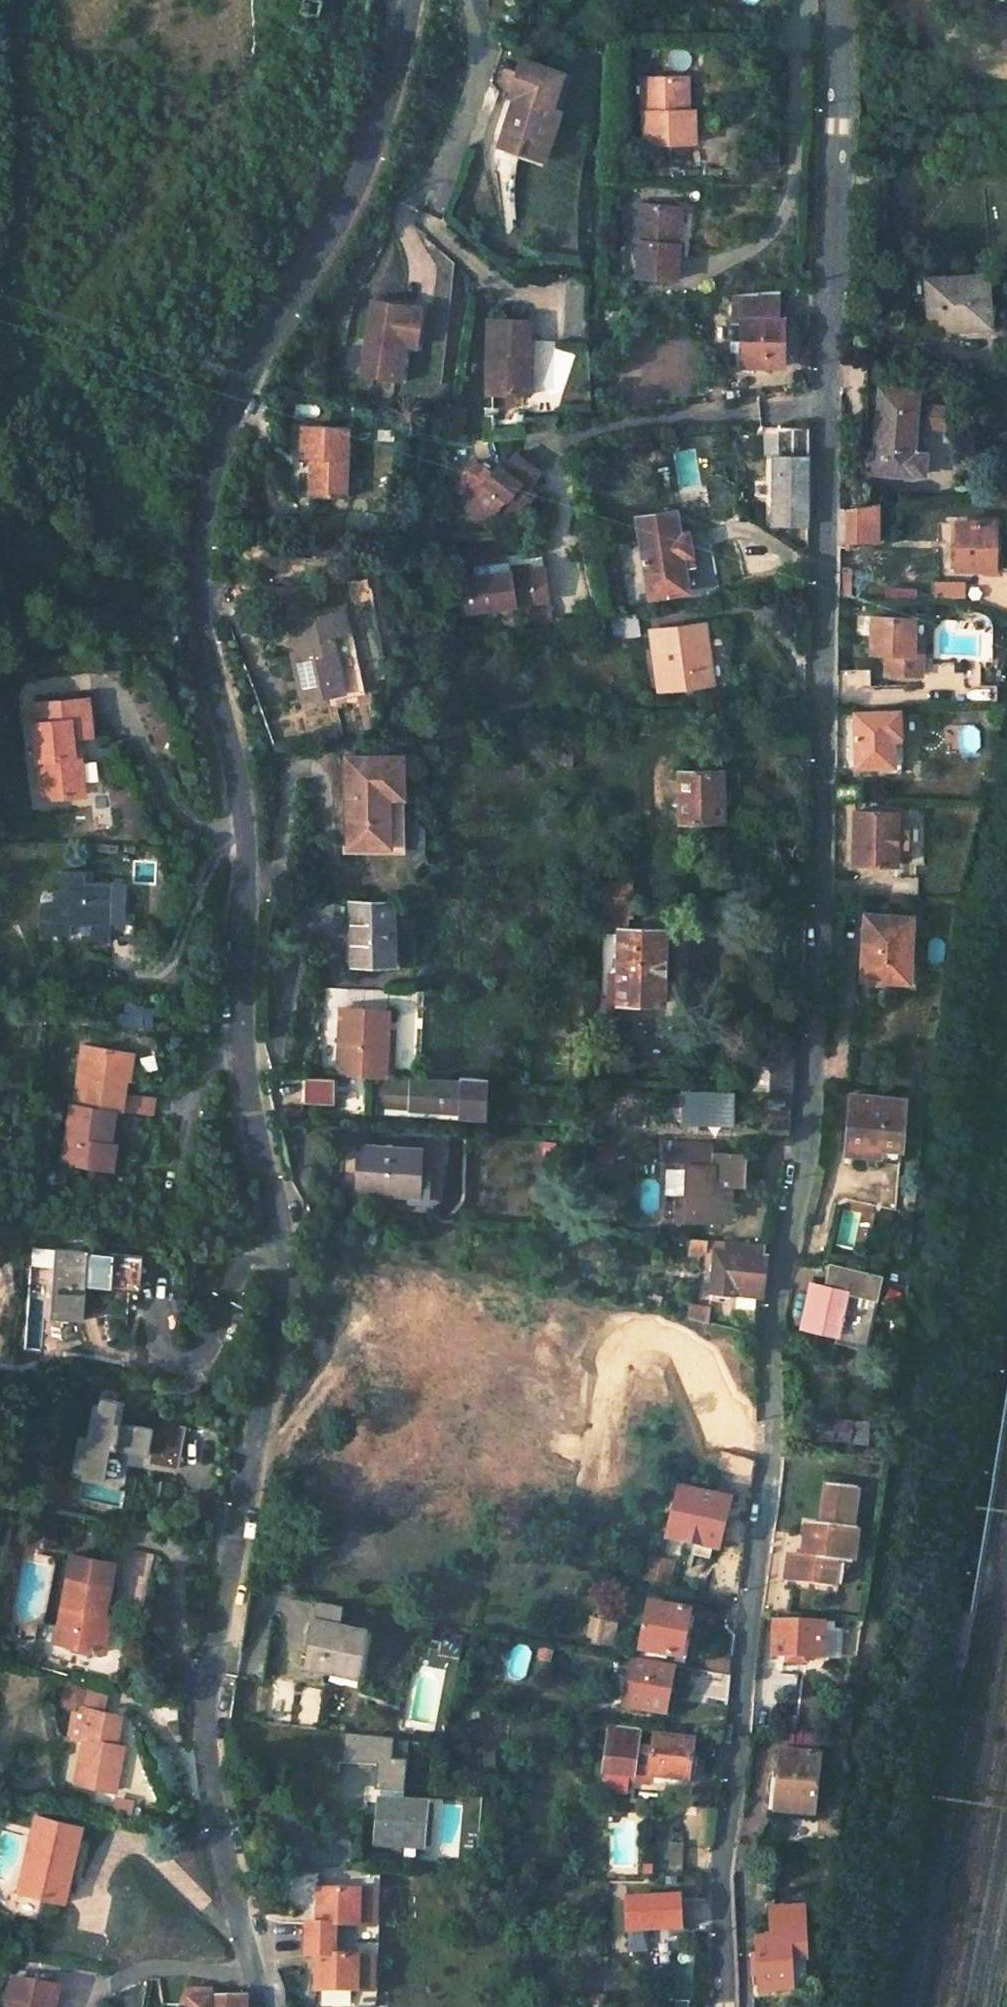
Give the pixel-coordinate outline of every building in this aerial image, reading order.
[(306,0),(300,0),(296,15),(315,19),(317,3),(306,0)] [(558,72),(514,58),(502,90),(510,94),(493,146),(536,161),(556,110),(546,104),(558,72)] [(650,72),(648,142),(701,143),(702,107),(688,106),(689,73),(650,72)] [(641,243),(640,278),(680,278),(681,245),(673,245),(675,206),(639,205),(637,243),(641,243)] [(681,245),(683,206),(675,206),(673,245),(681,245)] [(917,278),(920,330),(985,324),(980,273),(917,278)] [(742,374),(788,370),(784,322),(780,322),(778,297),(730,300),(732,323),(738,322),(742,374)] [(408,322),(361,312),(345,381),(377,390),(384,355),(400,359),(408,322)] [(522,389),(522,313),(480,313),(480,317),(480,389),(522,389)] [(874,387),(867,471),(906,475),(915,392),(874,387)] [(344,426),(296,425),(294,458),(300,459),(298,500),(343,501),(344,426)] [(808,435),(778,431),(779,436),(777,497),(806,500),(807,451),(808,435)] [(489,467),(474,471),(458,460),(440,490),(456,499),(452,506),(471,518),(478,507),(505,523),(522,494),(516,490),(527,473),(496,455),(489,467)] [(842,508),(841,541),(873,542),(874,503),(842,508)] [(636,523),(638,543),(648,599),(687,591),(681,562),(691,559),(686,535),(670,538),(667,519),(636,523)] [(969,527),(966,571),(994,572),(994,564),(1002,564),(1005,529),(969,527)] [(476,581),(455,584),(460,617),(525,607),(544,603),(538,559),(474,569),(476,581)] [(994,572),(1006,573),(1006,565),(1002,564),(994,564),(994,572)] [(548,626),(544,603),(525,607),(528,629),(548,626)] [(348,610),(289,617),(298,700),(345,692),(337,635),(352,634),(348,610)] [(873,615),(872,652),(887,653),(886,673),(922,674),(923,655),(913,654),(913,636),(914,616),(873,615)] [(632,617),(593,623),(597,645),(636,639),(632,617)] [(701,628),(647,635),(658,697),(711,688),(701,628)] [(913,636),(913,654),(923,655),(924,636),(913,636)] [(833,687),(865,687),(865,670),(834,669),(833,687)] [(104,697),(47,697),(49,791),(91,792),(91,739),(105,739),(104,697)] [(852,715),(852,767),(889,767),(887,737),(894,736),(894,713),(852,715)] [(404,753),(346,753),(347,843),(385,844),(386,794),(402,794),(404,753)] [(721,769),(678,770),(679,822),(722,821),(721,769)] [(854,812),(852,864),(893,865),(894,812),(854,812)] [(38,918),(23,916),(22,944),(38,943),(38,949),(56,950),(56,935),(68,935),(68,953),(98,954),(98,940),(116,928),(115,895),(75,894),(75,883),(48,883),(47,899),(39,898),(38,918)] [(608,889),(594,889),(594,898),(632,898),(632,884),(609,883),(608,889)] [(632,898),(594,898),(593,918),(598,918),(632,918),(632,898)] [(394,908),(355,906),(352,962),(394,962),(394,908)] [(869,912),(862,983),(885,986),(886,975),(909,976),(914,919),(869,912)] [(660,932),(619,932),(618,985),(610,986),(610,997),(618,997),(618,1003),(662,1004),(660,932)] [(886,975),(885,986),(908,988),(909,976),(886,975)] [(380,1012),(331,1010),(327,1075),(369,1077),(376,1078),(380,1012)] [(790,1050),(745,1046),(743,1095),(756,1095),(788,1097),(790,1050)] [(133,1057),(82,1053),(78,1114),(119,1116),(157,1119),(159,1100),(127,1098),(128,1081),(133,1077),(133,1057)] [(323,1075),(291,1074),(290,1089),(322,1091),(323,1075)] [(376,1078),(369,1077),(367,1094),(399,1094),(400,1079),(376,1078)] [(406,1110),(480,1115),(482,1082),(451,1081),(400,1079),(399,1094),(397,1110),(406,1110)] [(728,1094),(684,1092),(682,1124),(726,1126),(728,1094)] [(788,1097),(756,1095),(754,1114),(787,1115),(788,1097)] [(850,1096),(844,1151),(866,1153),(865,1160),(897,1164),(903,1099),(850,1096)] [(78,1114),(73,1114),(67,1173),(107,1176),(110,1148),(122,1149),(123,1135),(117,1134),(119,1116),(78,1114)] [(409,1149),(350,1144),(344,1195),(406,1200),(409,1149)] [(710,1149),(655,1146),(654,1177),(685,1179),(683,1205),(702,1206),(701,1216),(737,1218),(739,1194),(710,1192),(710,1183),(739,1184),(741,1159),(709,1158),(710,1149)] [(122,1149),(110,1148),(107,1176),(120,1177),(122,1149)] [(706,1249),(690,1247),(687,1264),(704,1264),(706,1249)] [(134,1253),(56,1248),(52,1319),(85,1321),(88,1286),(131,1289),(134,1253)] [(762,1263),(711,1257),(706,1299),(759,1305),(762,1292),(762,1263)] [(812,1285),(803,1328),(836,1335),(834,1342),(865,1346),(879,1274),(829,1265),(825,1288),(812,1285)] [(708,1318),(688,1313),(685,1327),(706,1332),(708,1318)] [(122,1393),(103,1389),(101,1404),(96,1404),(89,1437),(80,1436),(74,1469),(84,1471),(83,1478),(101,1481),(108,1446),(142,1452),(141,1461),(180,1469),(188,1428),(156,1421),(155,1428),(117,1420),(122,1393)] [(813,1424),(810,1443),(852,1446),(853,1427),(813,1424)] [(753,1464),(722,1459),(718,1496),(748,1502),(753,1464)] [(786,1565),(782,1592),(827,1599),(832,1572),(845,1574),(852,1539),(847,1538),(854,1498),(826,1494),(820,1534),(808,1532),(801,1567),(786,1565)] [(725,1510),(678,1497),(668,1541),(716,1554),(725,1510)] [(69,1552),(57,1625),(65,1626),(62,1643),(101,1651),(105,1628),(97,1627),(101,1606),(109,1560),(69,1552)] [(636,1560),(613,1554),(608,1577),(630,1584),(636,1560)] [(645,1563),(636,1560),(630,1584),(646,1587),(651,1565),(645,1563)] [(673,1570),(651,1565),(646,1587),(668,1593),(673,1570)] [(333,1604),(302,1597),(292,1661),(349,1668),(354,1624),(331,1617),(333,1604)] [(105,1628),(108,1607),(101,1606),(97,1627),(105,1628)] [(688,1614),(648,1606),(641,1651),(679,1661),(688,1614)] [(603,1622),(592,1620),(587,1648),(598,1650),(603,1622)] [(62,1643),(65,1626),(57,1625),(51,1623),(48,1640),(62,1643)] [(776,1627),(770,1659),(810,1666),(816,1633),(776,1627)] [(728,1664),(700,1659),(697,1677),(726,1683),(728,1664)] [(670,1676),(630,1667),(620,1710),(661,1717),(670,1676)] [(726,1683),(697,1677),(692,1700),(723,1706),(726,1683)] [(144,1717),(92,1706),(86,1740),(97,1742),(88,1783),(131,1792),(144,1717)] [(640,1732),(613,1728),(607,1769),(632,1772),(631,1779),(630,1784),(647,1787),(649,1777),(686,1784),(692,1746),(655,1740),(654,1751),(638,1748),(640,1732)] [(379,1788),(377,1799),(398,1802),(398,1791),(401,1792),(405,1760),(391,1759),(394,1736),(344,1731),(340,1759),(375,1762),(372,1788),(379,1788)] [(408,1739),(394,1736),(391,1759),(405,1760),(408,1739)] [(769,1792),(768,1813),(811,1816),(816,1758),(780,1755),(776,1792),(769,1792)] [(632,1772),(607,1769),(606,1775),(631,1779),(632,1772)] [(398,1802),(377,1799),(372,1841),(390,1844),(390,1839),(415,1841),(419,1804),(398,1802)] [(79,1821),(32,1812),(18,1888),(70,1899),(81,1847),(75,1845),(79,1821)] [(679,1845),(649,1844),(648,1871),(678,1872),(679,1845)] [(375,1887),(317,1886),(316,1921),(303,1921),(303,1936),(333,1937),(333,1922),(373,1923),(375,1887)] [(624,1934),(624,1954),(643,1953),(643,1933),(676,1933),(675,1900),(623,1901),(624,1934)] [(756,1940),(758,1994),(789,1991),(789,1961),(803,1960),(801,1910),(768,1911),(770,1939),(756,1940)] [(333,1937),(303,1936),(302,1955),(316,1955),(315,1989),(372,1991),(373,1955),(333,1953),(333,1937)] [(65,1994),(22,1986),(18,2006),(63,2006),(65,1994)] [(209,1993),(186,1994),(186,2006),(244,2006),(244,1999),(209,1993)]
